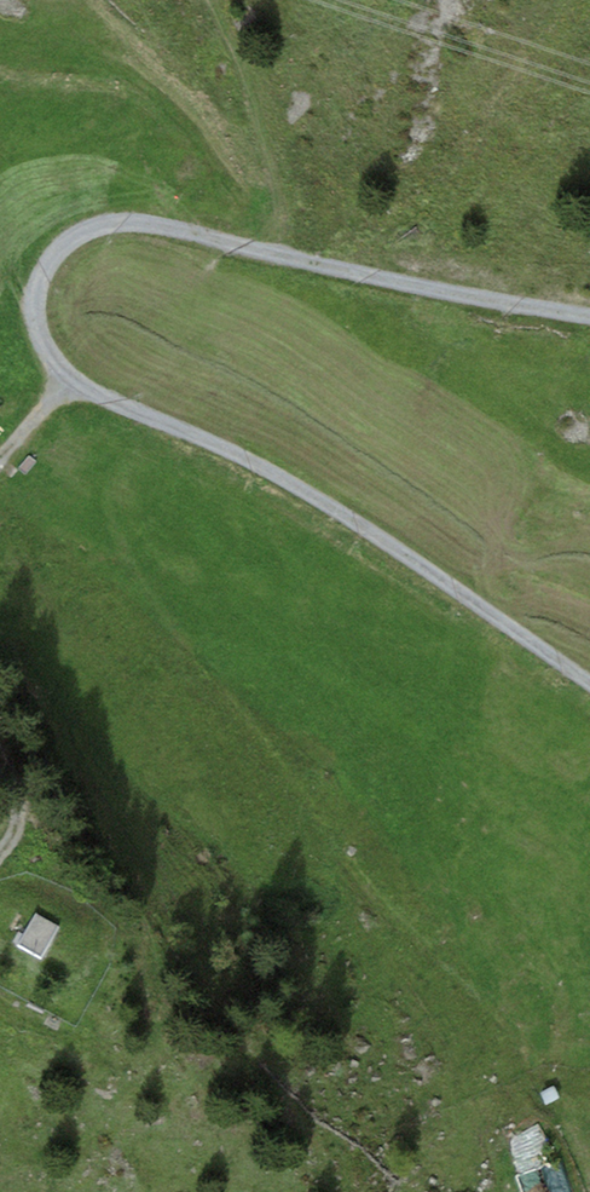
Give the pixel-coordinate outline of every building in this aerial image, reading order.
[(58,926),(36,913),(18,943),(41,956),(58,926)]
